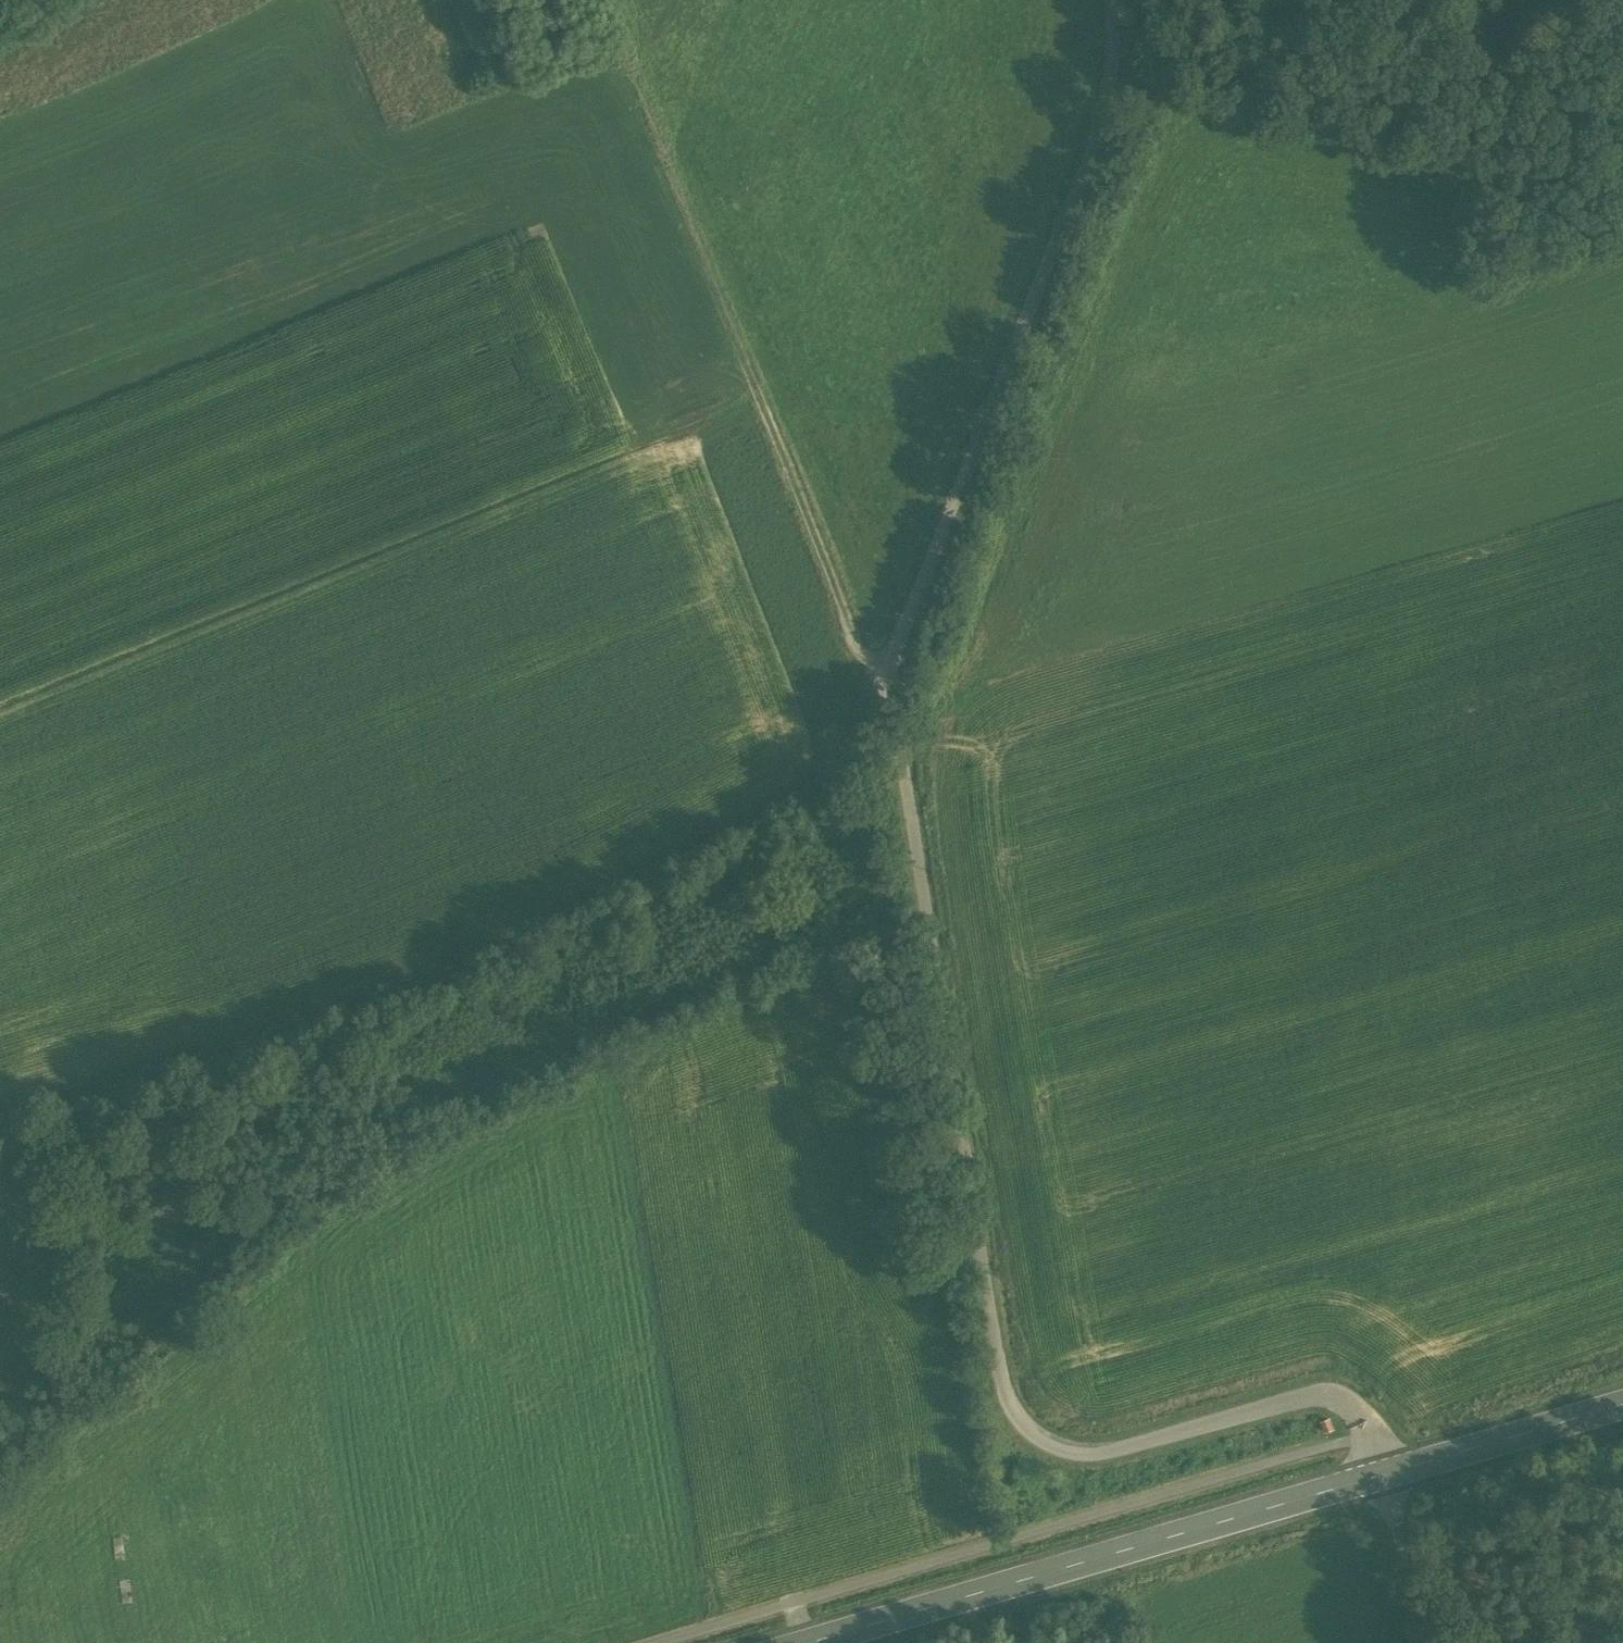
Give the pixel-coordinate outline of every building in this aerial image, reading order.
[(1323,1419),(1318,1421),(1323,1432),(1329,1431),(1323,1419)]
